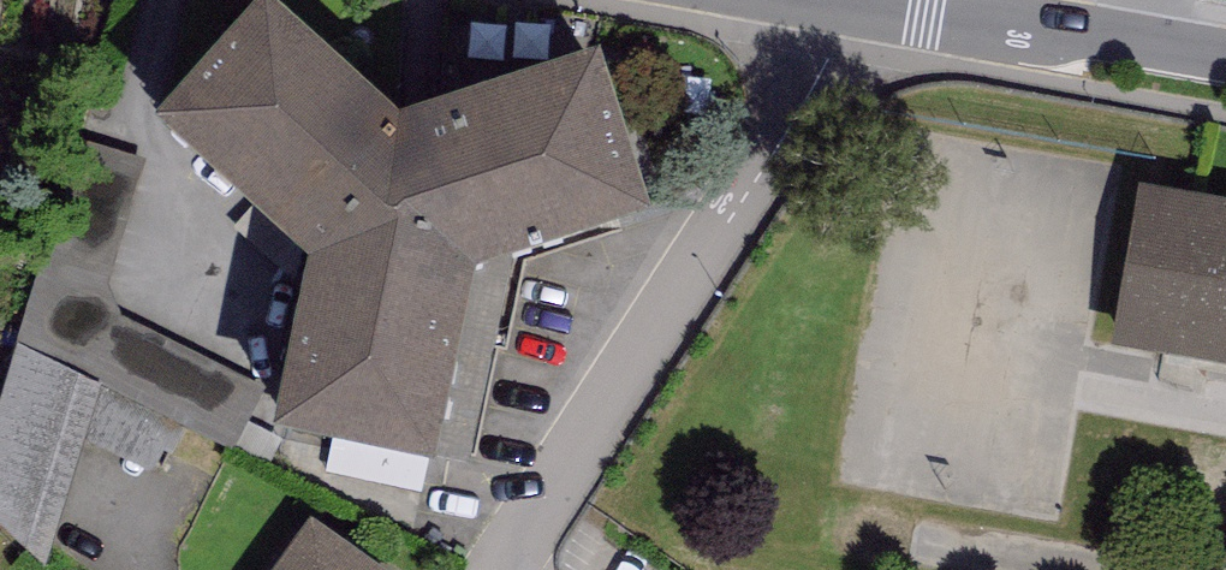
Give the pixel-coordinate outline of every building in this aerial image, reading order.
[(397,132),(267,13),(155,135),(308,275),(272,446),(437,477),(441,458),(475,290),(511,277),(652,228),(599,69),(397,132)] [(78,142),(16,346),(185,427),(234,451),(264,389),(122,318),(109,286),(144,163),(78,142)] [(1140,185),(1111,343),(1225,364),(1225,200),(1140,185)] [(470,465),(511,277),(475,290),(441,458),(470,465)] [(185,427),(16,346),(0,398),(0,528),(44,569),(85,442),(156,474),(185,427)] [(312,525),(280,569),(375,569),(312,525)]
